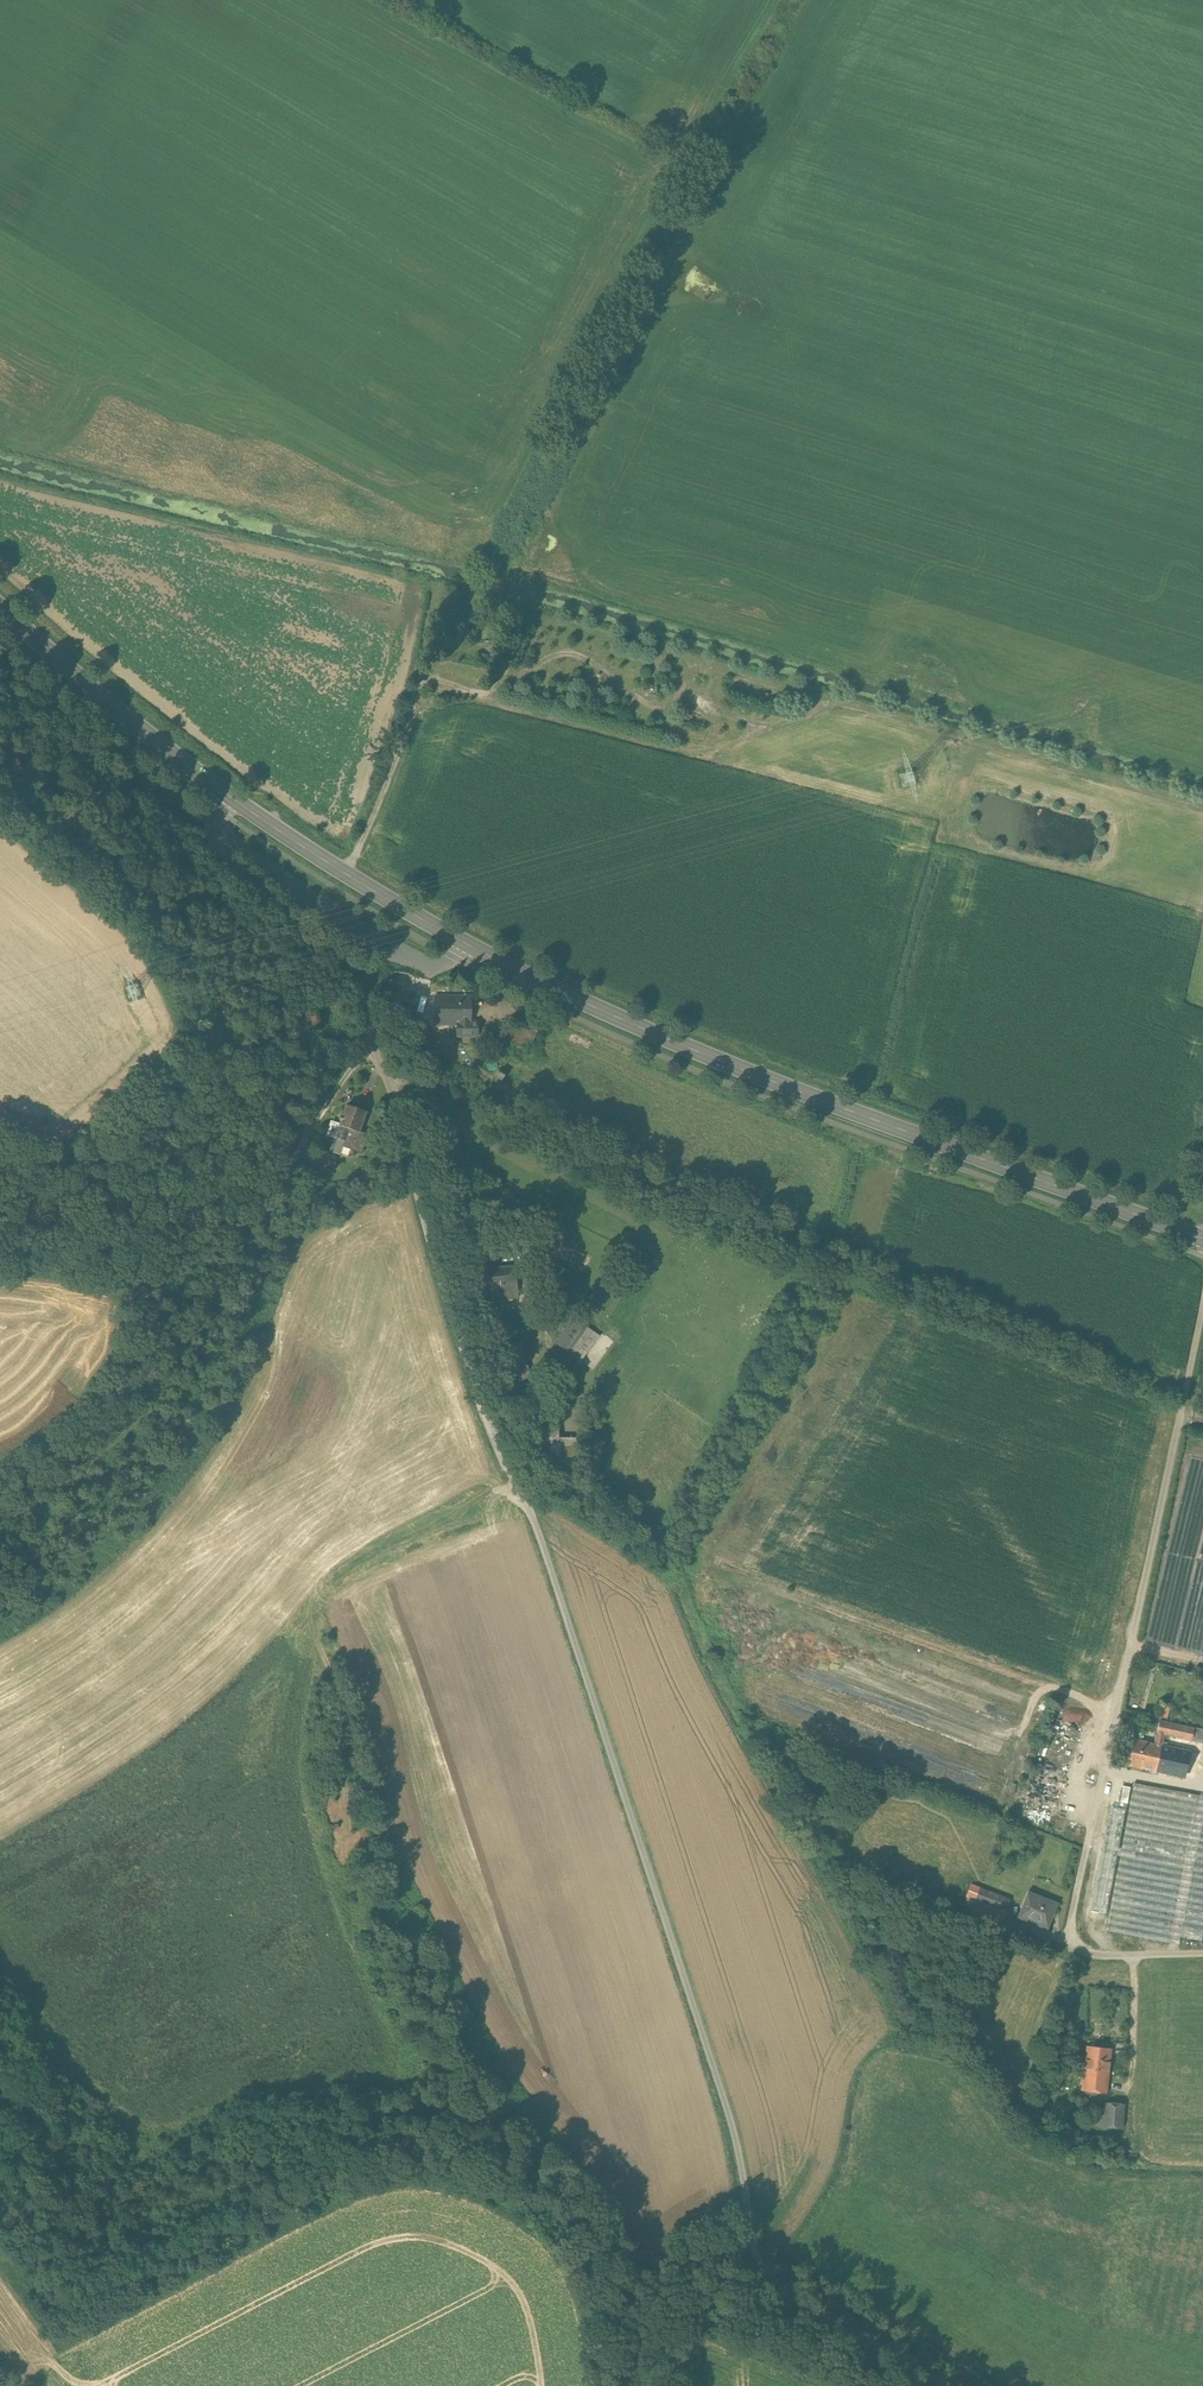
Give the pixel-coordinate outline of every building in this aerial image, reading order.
[(412,996),(392,991),(388,1005),(408,1010),(412,996)] [(471,995),(436,995),(436,1025),(458,1025),(458,1036),(478,1036),(478,1021),(471,1021),(471,995)] [(367,1112),(347,1105),(343,1114),(342,1114),(341,1115),(340,1115),(340,1116),(340,1117),(340,1118),(341,1119),(341,1120),(340,1124),(332,1121),(327,1134),(335,1137),(345,1141),(343,1146),(362,1153),(369,1134),(360,1131),(367,1112)] [(345,1141),(335,1137),(330,1151),(340,1154),(343,1146),(345,1141)] [(517,1266),(489,1268),(490,1285),(491,1298),(518,1296),(518,1285),(517,1266)] [(490,1285),(482,1286),(483,1301),(491,1300),(491,1298),(490,1285)] [(599,1335),(574,1317),(555,1342),(581,1360),(599,1335)] [(496,1346),(507,1381),(531,1374),(520,1338),(496,1346)] [(562,1448),(560,1437),(557,1412),(526,1417),(531,1452),(551,1450),(562,1448)] [(562,1448),(551,1450),(552,1472),(562,1473),(562,1487),(581,1487),(582,1438),(560,1437),(562,1448)] [(1167,1718),(1170,1707),(1163,1705),(1160,1717),(1167,1718)] [(1195,1728),(1160,1720),(1154,1744),(1148,1743),(1143,1768),(1184,1777),(1189,1752),(1167,1747),(1167,1744),(1163,1743),(1165,1734),(1192,1740),(1195,1728)] [(1194,1727),(1195,1728),(1192,1740),(1202,1743),(1202,1729),(1194,1727)] [(1149,1741),(1135,1738),(1128,1766),(1143,1769),(1143,1768),(1148,1743),(1149,1741)] [(1134,1783),(1106,1931),(1179,1945),(1180,1937),(1201,1941),(1202,1933),(1202,1934),(1202,1796),(1134,1783)] [(1120,1784),(1117,1800),(1124,1801),(1128,1786),(1120,1784)] [(966,1897),(975,1900),(980,1887),(971,1884),(966,1897)] [(1011,1899),(980,1887),(975,1900),(971,1908),(970,1913),(1000,1925),(1011,1899)] [(1057,1903),(1029,1892),(1020,1913),(1036,1919),(1034,1923),(1047,1929),(1057,1903)] [(975,1900),(966,1897),(963,1905),(971,1908),(975,1900)] [(1068,1990),(1058,2019),(1065,2021),(1074,1993),(1068,1990)] [(1111,2049),(1087,2046),(1084,2069),(1109,2071),(1111,2049)] [(1061,2059),(1044,2053),(1040,2065),(1057,2071),(1061,2059)] [(1109,2071),(1084,2069),(1082,2090),(1107,2093),(1109,2071)] [(1125,2104),(1105,2102),(1105,2108),(1103,2126),(1123,2128),(1125,2104)] [(1105,2108),(1095,2107),(1093,2126),(1103,2126),(1105,2108)]
